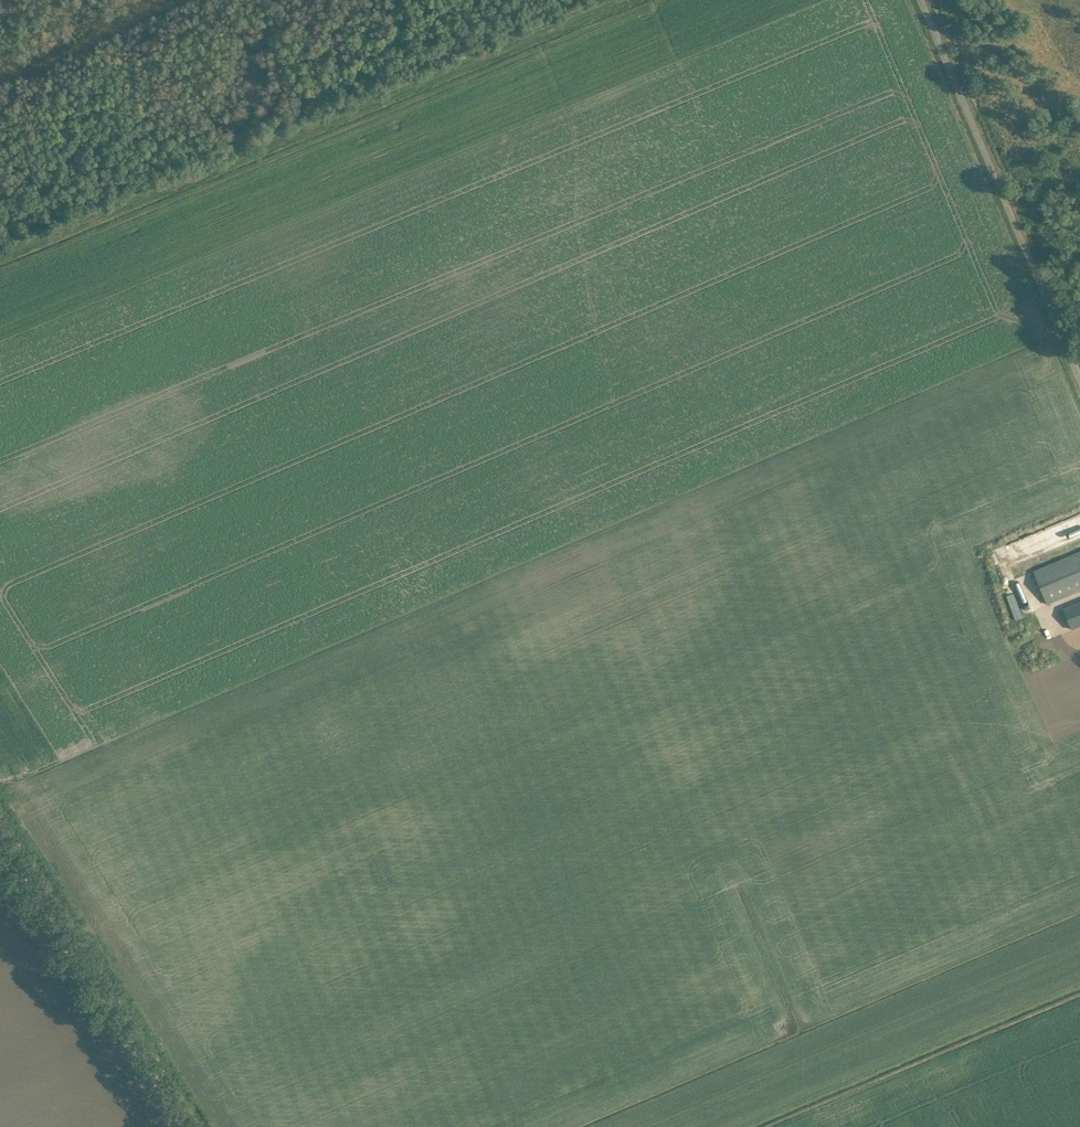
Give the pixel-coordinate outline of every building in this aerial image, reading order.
[(1047,604),(1079,590),(1079,551),(1033,571),(1047,604)] [(1064,608),(1072,629),(1079,625),(1079,602),(1064,608)]
